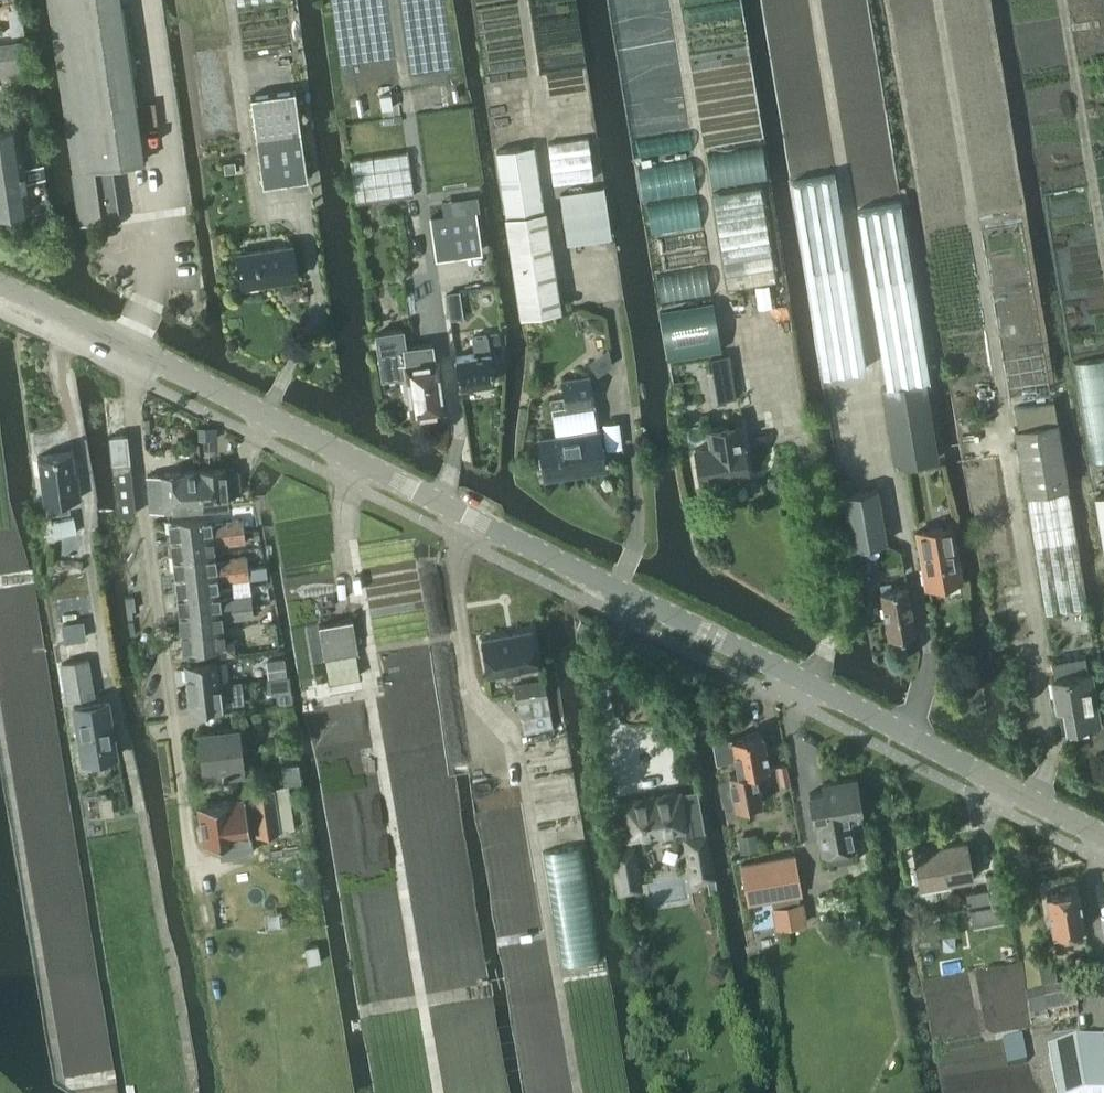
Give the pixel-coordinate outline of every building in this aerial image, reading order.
[(109,169),(146,163),(122,0),(48,0),(81,225),(116,220),(109,169)] [(214,43),(186,48),(193,93),(221,89),(214,43)] [(22,73),(17,45),(0,48),(0,77),(22,73)] [(250,96),(264,186),(308,179),(294,89),(250,96)] [(383,109),(392,108),(390,95),(381,96),(383,109)] [(46,181),(44,167),(25,170),(18,129),(0,132),(0,217),(31,212),(26,184),(46,181)] [(549,144),(554,183),(594,179),(589,139),(549,144)] [(533,145),(496,151),(506,216),(522,316),(561,310),(546,210),(543,210),(533,145)] [(355,202),(412,194),(407,152),(349,159),(355,202)] [(234,161),(224,163),(225,172),(235,171),(234,161)] [(824,377),(866,370),(835,177),(793,183),(824,377)] [(776,280),(761,186),(713,194),(728,288),(776,280)] [(561,195),(568,243),(611,236),(604,188),(561,195)] [(887,388),(925,380),(930,380),(900,205),(857,212),(887,388)] [(444,215),(430,217),(436,257),(481,250),(475,211),(475,210),(444,215)] [(237,255),(242,288),(299,280),(294,246),(237,255)] [(667,359),(722,349),(713,302),(659,312),(667,359)] [(403,330),(376,333),(382,378),(407,374),(407,377),(404,380),(405,389),(408,390),(409,390),(412,413),(431,411),(430,404),(442,403),(437,371),(437,370),(435,370),(433,355),(431,344),(405,347),(403,330)] [(498,334),(489,335),(491,348),(500,347),(498,334)] [(457,357),(462,386),(496,381),(488,335),(474,337),(477,353),(457,357)] [(608,348),(588,362),(597,375),(612,365),(608,348)] [(728,353),(710,356),(713,374),(731,371),(728,353)] [(551,402),(557,438),(541,440),(547,477),(606,468),(591,375),(563,380),(566,400),(551,402)] [(925,380),(887,388),(883,388),(896,467),(938,460),(925,380)] [(1014,407),(1017,426),(1055,420),(1052,401),(1014,407)] [(1025,493),(1067,486),(1068,486),(1058,422),(1015,428),(1025,493)] [(695,447),(701,481),(750,472),(745,439),(742,439),(740,424),(708,429),(711,445),(695,447)] [(198,438),(216,438),(216,427),(198,427),(198,438)] [(108,436),(116,515),(135,513),(126,435),(108,436)] [(71,451),(38,456),(44,503),(46,503),(47,513),(70,510),(68,500),(80,498),(78,482),(76,482),(71,451)] [(224,467),(199,469),(203,505),(228,502),(227,490),(240,489),(238,472),(225,473),(224,467)] [(148,475),(151,510),(165,509),(165,512),(186,510),(186,506),(203,505),(199,469),(161,473),(161,474),(148,475)] [(1025,493),(1045,611),(1088,605),(1067,486),(1025,493)] [(852,493),(842,494),(851,549),(854,548),(887,543),(878,489),(852,493)] [(1103,555),(1103,495),(1094,496),(1103,555)] [(73,513),(50,517),(54,535),(76,532),(73,513)] [(169,518),(171,537),(244,529),(242,519),(226,521),(227,523),(215,524),(215,526),(211,526),(210,514),(169,518)] [(917,533),(926,587),(961,581),(952,527),(917,533)] [(171,537),(173,556),(214,551),(213,540),(217,539),(217,541),(229,540),(229,542),(244,540),(244,529),(171,537)] [(173,556),(175,575),(247,566),(246,555),(230,557),(230,559),(215,561),(214,551),(173,556)] [(175,575),(177,593),(218,589),(217,579),(232,577),(232,579),(248,578),(247,566),(175,575)] [(881,591),(888,638),(916,633),(908,587),(881,591)] [(177,593),(179,612),(251,604),(250,593),(234,595),(234,597),(219,599),(218,589),(177,593)] [(179,612),(181,630),(222,626),(221,616),(236,615),(236,617),(252,615),(251,604),(179,612)] [(325,623),(319,624),(324,659),(335,657),(358,653),(353,619),(325,623)] [(581,621),(577,630),(586,634),(590,625),(581,621)] [(222,626),(181,630),(183,650),(186,649),(187,659),(234,653),(232,637),(223,638),(222,626)] [(535,629),(484,636),(489,672),(539,665),(535,629)] [(265,660),(266,677),(285,675),(284,658),(265,660)] [(61,664),(67,700),(94,695),(88,660),(61,664)] [(186,664),(188,687),(229,683),(226,661),(216,662),(216,661),(186,664)] [(1051,679),(1056,708),(1062,707),(1066,728),(1099,722),(1091,672),(1051,679)] [(289,677),(267,680),(269,693),(275,692),(291,690),(289,677)] [(515,683),(517,701),(519,716),(550,712),(547,697),(545,679),(515,683)] [(229,683),(188,687),(190,710),(221,707),(221,706),(230,705),(229,683)] [(454,694),(381,706),(389,752),(461,740),(454,694)] [(74,707),(83,762),(117,756),(108,701),(74,707)] [(199,732),(204,778),(244,773),(239,727),(199,732)] [(738,772),(729,774),(735,807),(761,803),(755,770),(769,768),(762,733),(758,734),(758,731),(753,732),(747,733),(747,736),(732,738),(738,772)] [(302,781),(300,763),(282,765),(284,783),(302,781)] [(781,784),(790,783),(786,765),(777,766),(781,784)] [(824,783),(825,790),(810,792),(815,824),(817,824),(822,851),(854,846),(849,814),(862,812),(857,778),(824,783)] [(250,790),(256,834),(294,829),(288,785),(250,790)] [(680,792),(623,802),(629,838),(630,838),(684,828),(686,837),(685,837),(685,838),(686,838),(693,878),(692,878),(692,879),(712,875),(697,791),(680,794),(680,792)] [(198,824),(199,837),(203,837),(203,841),(237,837),(236,836),(247,835),(246,821),(235,822),(232,799),(199,803),(201,824),(198,824)] [(741,854),(758,851),(755,833),(738,836),(741,854)] [(913,869),(915,879),(918,878),(919,887),(972,878),(966,840),(938,844),(939,847),(914,851),(916,868),(913,869)] [(632,847),(613,850),(620,892),(639,888),(632,847)] [(794,855),(741,864),(748,904),(771,900),(794,896),(798,895),(801,894),(794,855)] [(968,908),(971,926),(1007,920),(1004,903),(999,872),(985,874),(987,889),(966,893),(968,905),(989,901),(990,905),(968,908)] [(1061,891),(1046,894),(1058,951),(1074,948),(1070,930),(1085,927),(1077,888),(1074,888),(1073,885),(1060,888),(1061,891)] [(799,903),(795,903),(787,905),(790,925),(804,923),(800,903),(799,903)] [(318,944),(305,947),(308,964),(321,962),(318,944)] [(1026,997),(1031,1023),(1051,1019),(1050,1016),(1080,1009),(1076,987),(1026,997)] [(1103,1039),(1049,1049),(1058,1092),(1103,1092),(1103,1040),(1103,1039)]
